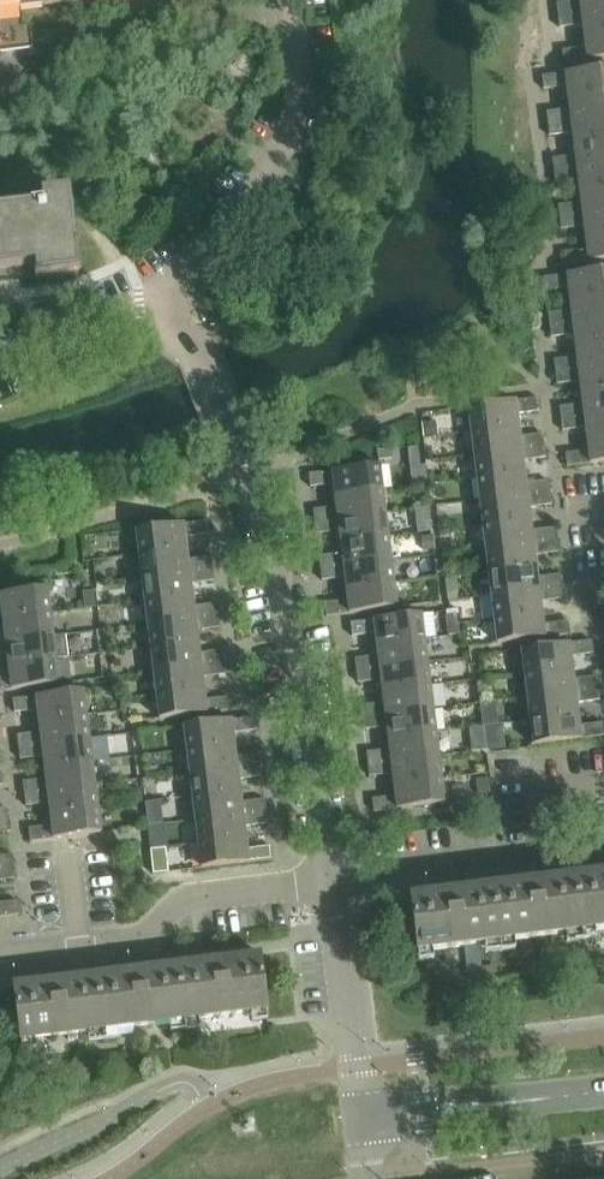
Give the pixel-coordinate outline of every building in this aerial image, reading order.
[(32,49),(29,27),(22,28),(20,10),(97,0),(0,0),(0,53),(32,49)] [(558,17),(603,11),(603,0),(579,0),(579,2),(556,5),(558,17)] [(583,37),(603,35),(603,11),(558,17),(559,29),(582,26),(583,37)] [(583,37),(585,49),(562,51),(564,65),(603,59),(603,35),(583,37)] [(249,85),(259,74),(241,55),(230,66),(249,85)] [(568,99),(603,94),(603,69),(542,77),(543,90),(566,87),(568,99)] [(548,125),(603,118),(603,94),(568,99),(569,110),(546,113),(548,125)] [(548,125),(549,137),(572,134),(573,145),(603,142),(603,118),(548,125)] [(573,145),(575,157),(552,160),(553,172),(603,165),(603,142),(573,145)] [(579,192),(603,189),(603,165),(553,172),(555,184),(578,181),(579,192)] [(579,192),(581,204),(558,207),(559,218),(603,213),(603,189),(579,192)] [(33,266),(35,278),(35,279),(49,277),(79,273),(75,242),(64,244),(58,192),(39,195),(40,205),(0,210),(0,271),(33,266)] [(559,218),(561,230),(584,228),(585,239),(603,237),(603,213),(559,218)] [(585,239),(587,250),(564,253),(565,266),(603,261),(603,237),(585,239)] [(569,300),(603,296),(603,271),(543,279),(545,292),(568,289),(569,300)] [(569,300),(571,312),(548,314),(549,326),(603,320),(603,296),(569,300)] [(549,326),(551,338),(574,336),(575,347),(603,343),(603,320),(549,326)] [(575,347),(577,358),(554,361),(555,373),(603,367),(603,343),(575,347)] [(581,394),(603,391),(603,367),(555,373),(557,385),(580,382),(581,394)] [(581,394),(582,405),(559,408),(561,420),(603,415),(603,391),(581,394)] [(468,407),(471,432),(518,426),(517,415),(540,412),(538,399),(468,407)] [(561,420),(562,432),(585,429),(587,440),(603,438),(603,415),(561,420)] [(518,426),(471,432),(474,455),(544,447),(543,435),(520,437),(518,426)] [(587,440),(588,452),(565,455),(567,467),(603,463),(603,438),(587,440)] [(474,455),(476,479),(524,473),(523,461),(546,459),(544,447),(474,455)] [(333,485),(334,496),(382,490),(379,466),(308,474),(310,487),(333,485)] [(476,479),(479,502),(550,493),(548,481),(525,484),(524,473),(476,479)] [(313,510),(314,522),(385,514),(382,490),(334,496),(336,507),(313,510)] [(550,493),(479,502),(482,526),(530,520),(528,508),(551,505),(550,493)] [(385,514),(314,522),(316,534),(339,531),(340,543),(388,537),(385,514)] [(482,526),(485,549),(556,541),(554,529),(531,532),(530,520),(482,526)] [(136,531),(139,555),(186,549),(185,538),(208,535),(206,522),(136,531)] [(319,557),(320,569),(391,560),(388,537),(340,543),(342,554),(319,557)] [(557,553),(556,541),(485,549),(488,573),(536,567),(534,556),(557,553)] [(139,555),(141,578),(212,569),(211,557),(187,560),(186,549),(139,555)] [(391,560),(320,569),(322,581),(345,578),(346,590),(394,584),(391,560)] [(536,567),(488,573),(491,596),(562,587),(560,576),(537,578),(536,567)] [(141,578),(144,602),(192,596),(190,584),(213,581),(212,569),(141,578)] [(394,584),(346,590),(347,601),(324,604),(326,617),(397,608),(394,584)] [(562,587),(491,596),(494,620),(541,614),(540,602),(563,599),(562,587)] [(3,619),(50,613),(47,589),(0,595),(0,608),(1,608),(3,619)] [(144,602),(147,625),(218,616),(216,604),(193,607),(192,596),(144,602)] [(53,637),(50,613),(3,619),(4,631),(0,631),(0,643),(53,637)] [(541,614),(494,620),(497,644),(567,635),(566,622),(543,625),(541,614)] [(375,634),(376,645),(424,639),(421,615),(350,624),(352,637),(375,634)] [(445,616),(448,637),(460,635),(457,615),(445,616)] [(147,625),(150,649),(198,643),(196,631),(219,628),(218,616),(147,625)] [(8,666),(56,660),(68,659),(65,635),(53,637),(0,643),(0,656),(7,655),(8,666)] [(427,663),(424,639),(376,645),(378,657),(355,659),(356,671),(427,663)] [(521,650),(524,674),(572,668),(570,657),(593,654),(592,641),(521,650)] [(150,649),(153,672),(224,663),(222,651),(199,654),(198,643),(150,649)] [(8,666),(10,677),(0,679),(0,692),(59,685),(56,660),(8,666)] [(224,663),(153,672),(156,695),(204,689),(202,678),(225,675),(224,663)] [(381,681),(382,692),(430,686),(427,663),(356,671),(358,683),(381,681)] [(524,674),(527,698),(597,689),(596,677),(573,680),(572,668),(524,674)] [(430,686),(382,692),(383,703),(360,706),(362,718),(432,710),(430,686)] [(204,689),(156,695),(159,720),(229,711),(228,698),(205,701),(204,689)] [(527,698),(530,721),(577,715),(576,704),(599,701),(597,689),(527,698)] [(37,710),(39,722),(86,716),(83,691),(13,700),(14,713),(37,710)] [(435,733),(432,710),(362,718),(363,730),(386,727),(388,739),(435,733)] [(577,715),(530,721),(533,746),(603,737),(602,724),(579,727),(577,715)] [(86,716),(39,722),(40,733),(17,736),(18,748),(89,739),(86,716)] [(183,727),(186,751),(234,745),(232,734),(255,731),(254,718),(183,727)] [(366,753),(367,765),(438,756),(435,733),(388,739),(389,750),(366,753)] [(43,757),(44,768),(92,763),(89,739),(18,748),(20,760),(43,757)] [(234,745),(186,751),(189,774),(260,766),(258,753),(235,756),(234,745)] [(438,756),(367,765),(369,777),(392,774),(393,786),(441,780),(438,756)] [(92,763),(44,768),(46,780),(23,783),(24,795),(95,786),(92,763)] [(189,774),(192,798),(240,792),(238,780),(261,777),(260,766),(189,774)] [(441,780),(393,786),(395,797),(372,800),(373,813),(444,804),(441,780)] [(95,786),(24,795),(26,807),(49,804),(50,815),(98,809),(95,786)] [(192,798),(195,821),(266,812),(264,800),(241,803),(240,792),(192,798)] [(168,846),(166,800),(150,800),(152,847),(168,846)] [(98,809),(50,815),(52,827),(28,829),(30,842),(101,834),(98,809)] [(195,821),(198,844),(246,838),(244,827),(267,824),(266,812),(195,821)] [(8,821),(0,822),(0,834),(9,833),(8,821)] [(246,838),(198,844),(201,869),(272,860),(270,847),(247,850),(246,838)] [(13,867),(12,855),(0,857),(0,869),(13,867)] [(13,867),(0,869),(0,881),(15,879),(13,867)] [(580,933),(603,930),(603,873),(573,877),(580,933)] [(573,877),(491,887),(498,943),(580,933),(573,877)] [(498,943),(491,887),(409,897),(416,953),(498,943)] [(19,915),(18,902),(0,904),(0,918),(19,915)] [(390,907),(392,925),(405,924),(403,905),(390,907)] [(177,965),(184,1021),(267,1011),(260,955),(177,965)] [(177,965),(95,975),(102,1031),(184,1021),(177,965)] [(102,1031),(95,975),(12,985),(19,1042),(102,1031)]
